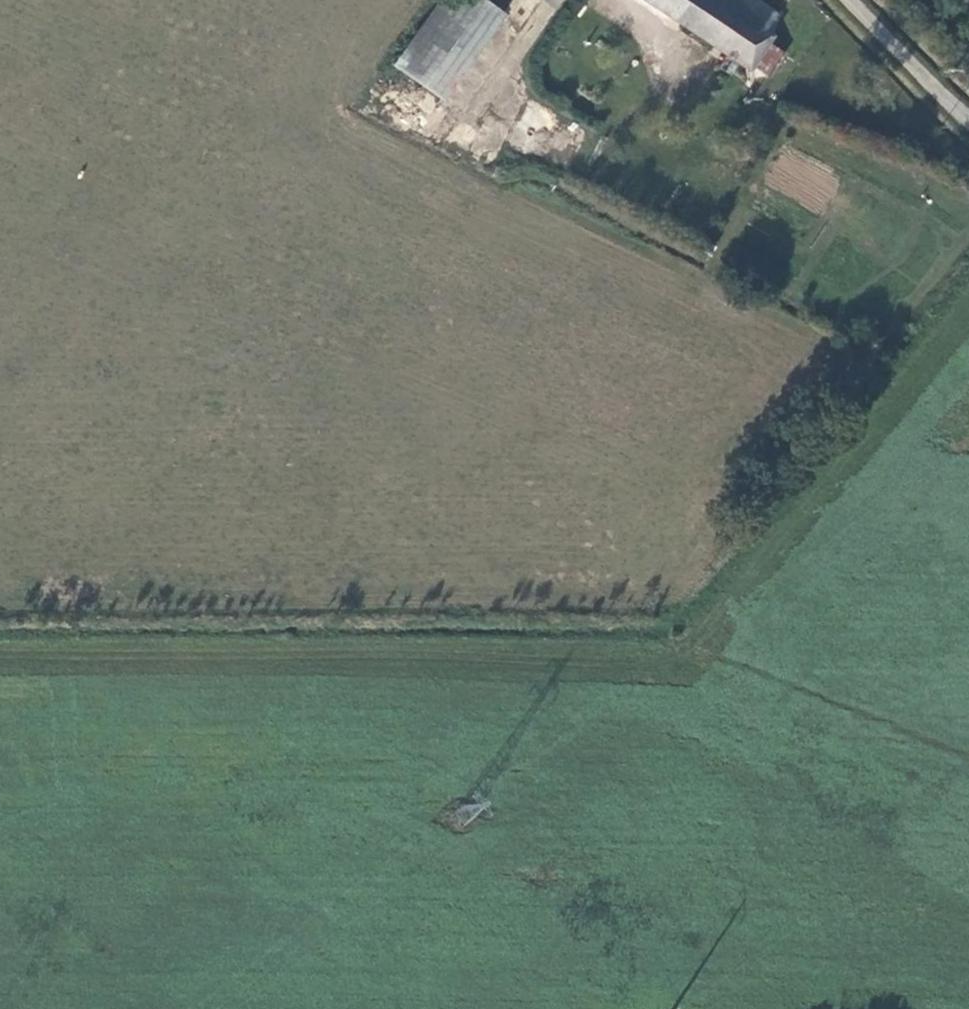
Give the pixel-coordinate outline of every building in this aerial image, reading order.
[(472,0),(438,0),(390,68),(437,101),(496,17),(472,0)] [(750,73),(753,66),(771,78),(784,58),(767,48),(772,40),(766,36),(779,19),(751,0),(637,0),(750,73)]
